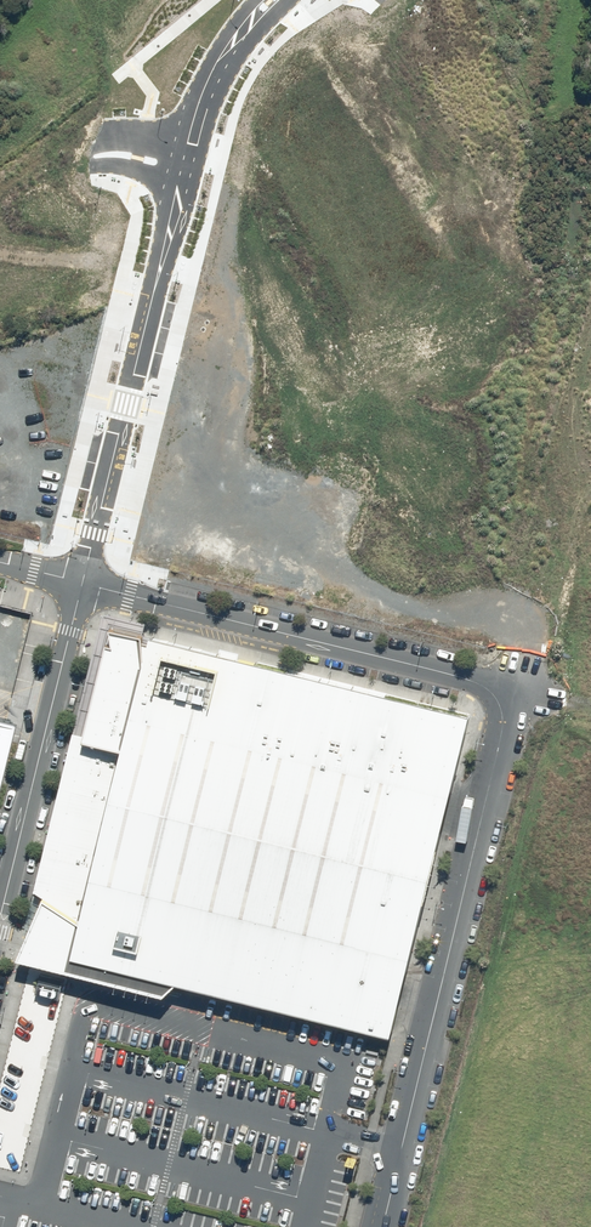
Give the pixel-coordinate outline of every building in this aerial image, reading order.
[(113,623),(100,673),(141,683),(147,659),(144,630),(113,623)] [(75,946),(74,951),(178,977),(392,1030),(407,970),(450,797),(472,710),(153,632),(147,659),(141,683),(126,742),(117,778),(108,814),(97,855),(83,917),(75,946)] [(100,673),(86,732),(126,742),(141,683),(100,673)] [(75,729),(66,766),(117,778),(126,742),(86,732),(75,729)] [(57,802),(108,814),(117,778),(66,766),(57,802)] [(57,802),(47,843),(97,855),(108,814),(57,802)] [(37,886),(47,893),(83,917),(97,855),(47,843),(37,886)] [(83,917),(47,893),(20,953),(166,990),(178,977),(74,951),(75,946),(83,917)]
